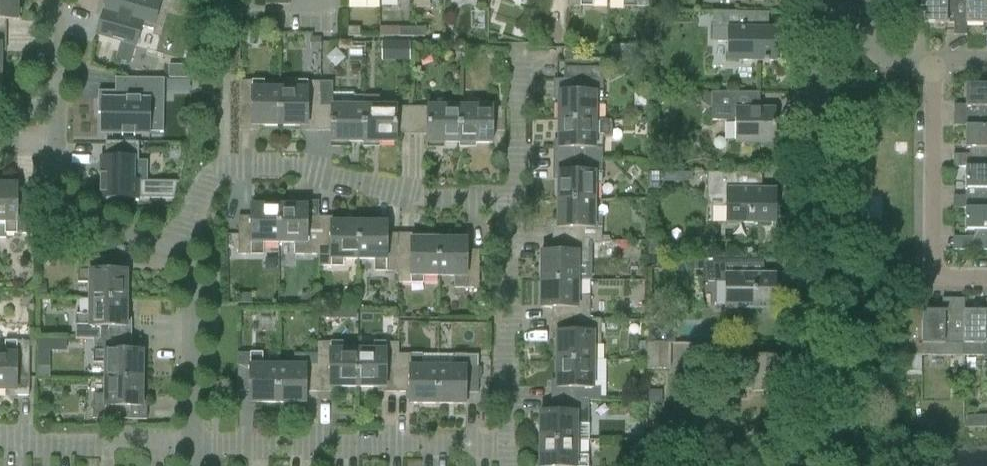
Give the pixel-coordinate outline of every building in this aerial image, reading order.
[(17,0),(0,0),(0,32),(6,32),(6,21),(17,21),(17,0)] [(104,13),(103,13),(97,36),(121,42),(116,60),(129,64),(134,47),(135,47),(141,28),(152,31),(160,4),(147,0),(108,0),(104,13)] [(912,13),(924,13),(924,24),(943,24),(944,24),(948,24),(953,24),(953,35),(953,36),(966,36),(966,35),(965,35),(965,24),(965,0),(912,0),(912,13)] [(965,24),(982,24),(983,24),(986,24),(986,0),(965,0),(965,24)] [(775,62),(776,30),(756,29),(756,13),(713,13),(712,43),(726,44),(726,61),(775,62)] [(359,36),(359,28),(347,28),(347,36),(359,36)] [(398,37),(411,37),(411,29),(398,29),(398,37)] [(411,37),(423,37),(423,29),(411,29),(411,37)] [(319,51),(319,42),(319,39),(310,39),(310,51),(319,51)] [(400,44),(400,60),(408,60),(408,44),(400,44)] [(621,46),(610,46),(610,59),(622,59),(621,46)] [(190,79),(190,66),(168,66),(168,79),(190,79)] [(98,102),(97,114),(101,114),(101,118),(101,134),(121,135),(121,137),(122,137),(122,136),(122,135),(133,135),(133,136),(133,137),(134,137),(134,136),(134,135),(148,135),(149,135),(149,133),(149,104),(159,104),(163,104),(164,79),(134,79),(115,79),(114,92),(114,96),(114,100),(109,100),(107,100),(98,99),(98,102)] [(602,93),(602,80),(553,80),(553,94),(558,94),(558,121),(595,121),(595,93),(602,93)] [(239,82),(238,131),(252,131),(252,126),(279,127),(279,89),(264,89),(252,89),(252,82),(239,82)] [(279,89),(279,127),(306,127),(306,132),(319,132),(319,82),(306,82),(306,89),(295,89),(279,89)] [(319,82),(319,132),(331,132),(331,147),(340,148),(340,143),(363,143),(363,148),(364,107),(364,97),(354,97),(354,93),(348,93),(332,93),(332,82),(319,82)] [(953,127),(954,127),(965,127),(965,126),(986,126),(986,85),(965,85),(965,105),(965,109),(965,114),(954,114),(954,113),(953,113),(953,126),(953,127)] [(712,93),(701,93),(701,103),(708,109),(712,109),(712,93)] [(775,144),(775,110),(736,109),(736,93),(712,93),(712,109),(712,122),(735,122),(735,143),(775,144)] [(653,95),(653,107),(661,107),(665,102),(665,95),(653,95)] [(364,107),(363,148),(372,148),(372,143),(396,143),(396,135),(411,135),(411,108),(395,108),(395,107),(378,107),(378,97),(364,97),(364,107)] [(459,148),(459,107),(426,107),(426,108),(411,108),(411,135),(427,135),(427,148),(435,148),(436,144),(459,144),(459,148)] [(492,108),(492,107),(459,107),(459,148),(468,148),(468,144),(492,144),(492,132),(504,132),(504,108),(492,108)] [(610,138),(610,121),(595,121),(558,121),(558,148),(552,148),(552,161),(601,161),(602,148),(594,148),(594,138),(610,138)] [(952,169),(953,169),(953,168),(964,168),(964,167),(986,168),(986,126),(965,126),(965,127),(965,150),(966,150),(966,149),(969,149),(973,149),(973,156),(969,156),(953,155),(952,168),(952,169)] [(101,159),(100,199),(173,200),(177,182),(147,182),(132,182),(133,162),(138,162),(138,161),(138,143),(105,143),(105,159),(101,159)] [(601,173),(601,161),(552,161),(552,174),(557,174),(557,201),(594,201),(595,173),(601,173)] [(952,210),(953,210),(953,209),(964,209),(986,209),(986,168),(964,167),(964,168),(964,191),(964,197),(953,197),(953,196),(952,196),(952,209),(952,210)] [(659,174),(646,174),(646,191),(659,191),(659,174)] [(714,174),(707,174),(707,199),(725,199),(725,208),(725,224),(755,224),(775,224),(774,190),(733,190),(733,174),(714,174)] [(29,197),(17,197),(17,186),(0,185),(0,239),(5,239),(5,235),(29,235),(29,197)] [(601,241),(601,227),(594,227),(594,201),(557,201),(557,228),(552,228),(552,241),(590,241),(601,241)] [(238,217),(238,255),(248,255),(258,255),(262,255),(262,244),(278,244),(279,206),(251,206),(250,217),(238,217)] [(318,256),(318,218),(306,218),(307,206),(279,206),(278,244),(294,244),(294,256),(318,256)] [(964,233),(965,233),(965,231),(973,231),(973,238),(973,250),(973,251),(986,251),(986,209),(964,209),(964,229),(964,230),(964,233)] [(359,260),(359,223),(332,223),(332,218),(318,218),(318,256),(318,266),(330,266),(330,268),(343,268),(343,260),(359,260)] [(398,273),(398,234),(386,234),(386,223),(359,223),(359,260),(374,261),(373,273),(398,273)] [(438,276),(438,240),(411,239),(411,234),(398,234),(398,273),(398,284),(422,284),(422,276),(438,276)] [(663,258),(663,242),(659,238),(647,238),(647,258),(652,258),(663,258)] [(478,288),(478,276),(479,251),(466,251),(466,240),(438,240),(438,276),(455,276),(454,288),(478,288)] [(540,253),(540,281),(577,281),(590,281),(590,264),(590,241),(552,241),(551,253),(540,253)] [(774,309),(774,275),(727,275),(727,259),(701,258),(701,282),(725,282),(725,309),(774,309)] [(126,300),(127,271),(115,271),(115,259),(77,259),(77,284),(89,284),(89,300),(126,300)] [(589,321),(589,296),(577,296),(577,281),(540,281),(540,308),(551,309),(551,321),(589,321)] [(252,304),(252,294),(237,294),(237,304),(252,304)] [(316,305),(316,295),(300,295),(300,305),(316,305)] [(75,340),(131,340),(131,326),(126,326),(126,300),(89,300),(89,316),(75,316),(75,340)] [(907,311),(906,357),(906,372),(922,372),(922,357),(964,357),(964,312),(963,312),(964,300),(950,300),(950,312),(946,312),(922,311),(907,311)] [(355,310),(343,309),(343,318),(355,318),(355,310)] [(964,357),(986,357),(986,313),(986,312),(964,312),(964,357)] [(600,334),(600,321),(589,321),(551,321),(551,334),(556,334),(556,361),(593,361),(594,334),(600,334)] [(142,380),(142,352),(131,351),(131,340),(93,340),(93,363),(105,363),(105,380),(142,380)] [(29,342),(5,342),(5,354),(0,354),(0,391),(15,391),(15,396),(29,396),(29,380),(28,380),(29,342)] [(357,388),(358,350),(330,350),(330,343),(318,343),(318,355),(317,392),(330,393),(330,388),(357,388)] [(397,393),(397,355),(397,344),(384,344),(384,350),(358,350),(357,388),(384,388),(384,393),(397,393)] [(670,371),(670,344),(646,344),(646,370),(670,371)] [(37,369),(37,378),(48,378),(48,369),(48,353),(37,353),(37,369)] [(277,403),(277,366),(261,366),(262,354),(237,354),(237,392),(249,392),(249,403),(277,403)] [(317,392),(318,355),(292,354),(292,366),(277,366),(277,403),(305,404),(305,392),(317,392)] [(437,405),(437,367),(421,367),(421,355),(397,355),(397,393),(409,393),(409,404),(437,405)] [(478,394),(478,356),(453,355),(452,367),(437,367),(437,405),(465,405),(465,394),(478,394)] [(780,393),(780,359),(750,359),(750,360),(704,359),(703,372),(750,373),(750,392),(780,393)] [(593,388),(593,361),(556,361),(555,387),(551,387),(550,402),(588,402),(600,402),(600,388),(593,388)] [(142,406),(142,380),(105,380),(104,395),(92,395),(92,400),(92,420),(130,420),(146,420),(147,406),(142,406)] [(649,390),(649,403),(661,403),(661,391),(649,390)] [(588,425),(588,402),(550,402),(550,412),(539,412),(539,440),(577,441),(577,425),(588,425)] [(37,410),(36,424),(46,424),(46,411),(37,410)] [(973,416),(965,416),(965,428),(973,428),(973,416)] [(663,430),(652,437),(657,445),(668,437),(663,430)] [(918,431),(911,435),(916,446),(923,442),(918,431)] [(588,462),(588,457),(577,457),(577,441),(539,440),(539,465),(588,465),(588,462)]
